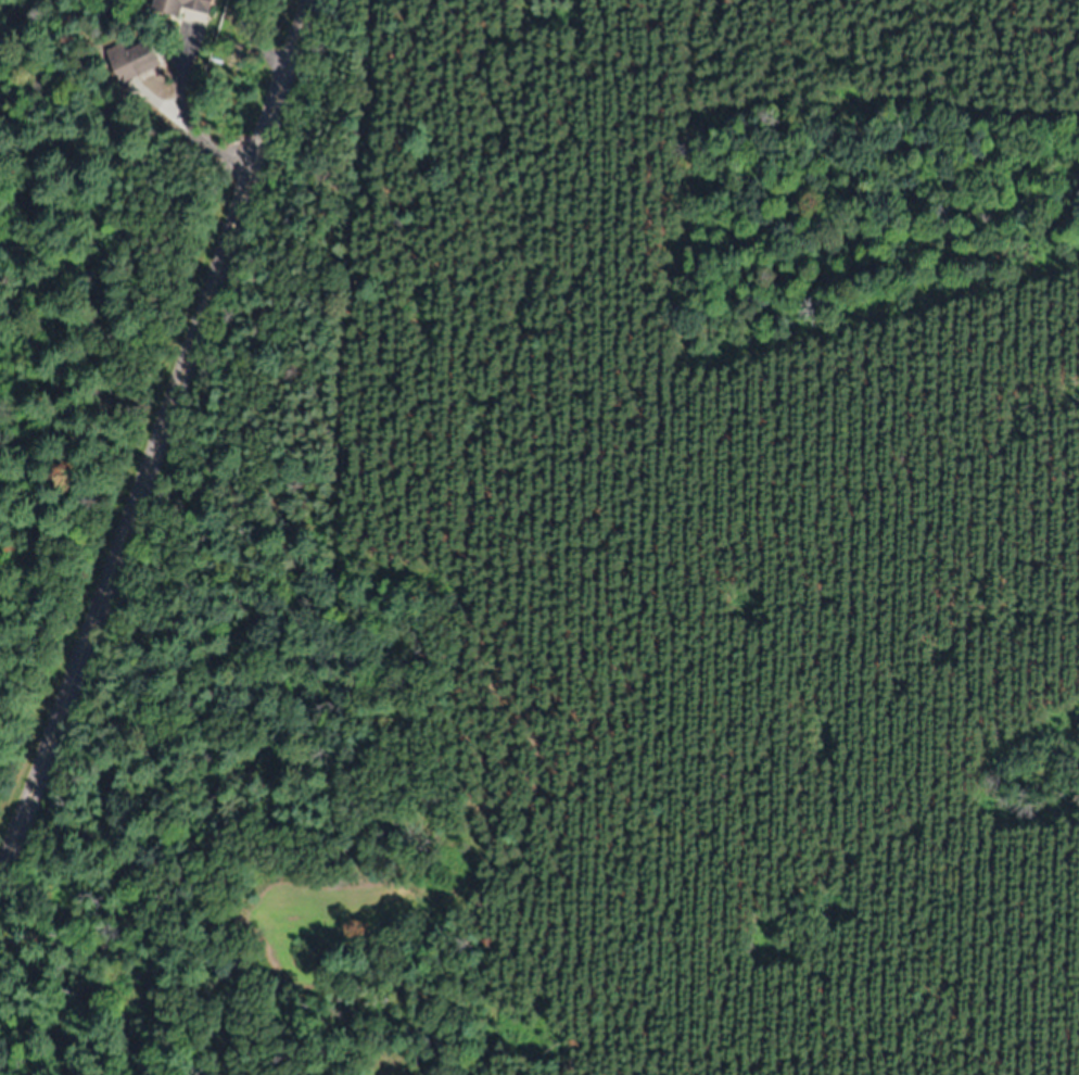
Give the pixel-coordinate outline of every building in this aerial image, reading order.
[(156,10),(183,16),(185,7),(213,14),(216,0),(158,0),(156,10)] [(163,65),(152,40),(128,51),(124,43),(108,50),(122,83),(163,65)]
